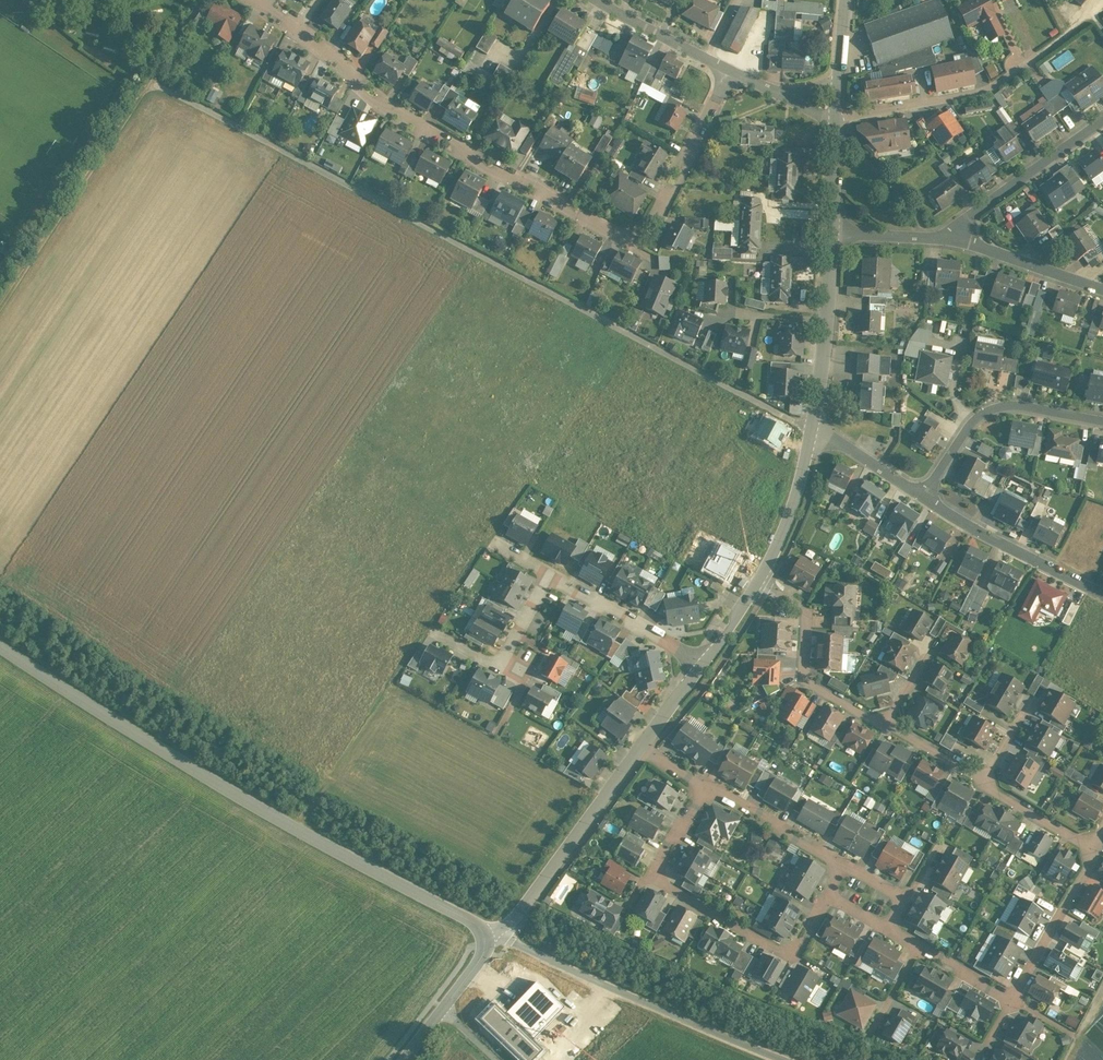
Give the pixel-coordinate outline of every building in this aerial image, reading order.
[(334,0),(333,0),(321,18),(337,29),(350,11),(334,0)] [(504,14),(525,27),(526,26),(533,30),(549,4),(542,0),(513,0),(504,14)] [(700,0),(690,0),(683,15),(708,28),(717,11),(718,9),(700,0)] [(865,25),(864,25),(878,68),(879,68),(913,60),(934,55),(934,54),(933,55),(931,47),(952,40),(954,39),(942,7),(939,0),(935,0),(865,25)] [(986,0),(977,0),(959,10),(968,27),(980,21),(987,35),(985,37),(984,40),(983,42),(984,45),(986,47),(988,48),(991,49),(994,48),(996,46),(997,44),(997,41),(997,38),(1003,35),(992,15),(994,14),(990,7),(986,0)] [(1074,0),(1060,0),(1074,14),(1081,7),(1074,0)] [(240,18),(216,4),(210,17),(207,22),(220,29),(217,35),(228,41),(240,18)] [(741,8),(722,46),(737,54),(759,10),(741,8)] [(717,11),(708,28),(714,31),(723,14),(717,11)] [(201,12),(192,24),(203,30),(207,22),(210,17),(201,12)] [(562,12),(561,12),(549,31),(549,32),(551,29),(571,42),(574,43),(572,46),(573,46),(579,37),(584,40),(590,30),(572,18),(571,19),(561,13),(562,12)] [(793,13),(777,12),(777,18),(793,20),(793,13)] [(793,20),(777,18),(775,38),(769,45),(785,46),(785,40),(793,41),(795,20),(793,20)] [(246,21),(239,34),(245,37),(250,27),(251,27),(252,24),(246,21)] [(374,34),(357,23),(344,42),(361,53),(369,42),(374,34)] [(251,27),(250,27),(245,37),(240,47),(249,52),(248,54),(264,62),(275,40),(251,27)] [(379,28),(375,35),(374,34),(369,42),(377,48),(387,33),(379,28)] [(584,40),(579,48),(587,53),(598,35),(590,30),(584,40)] [(497,38),(486,31),(476,48),(487,55),(497,38)] [(584,59),(587,53),(579,48),(584,40),(579,37),(573,46),(572,46),(574,43),(571,42),(566,49),(578,56),(584,59)] [(644,41),(635,37),(626,54),(643,63),(644,63),(651,48),(643,44),(644,41)] [(436,45),(440,47),(438,51),(460,61),(465,50),(439,38),(436,45)] [(785,46),(769,45),(768,52),(784,53),(784,52),(785,46)] [(578,56),(566,49),(552,76),(550,75),(546,81),(560,89),(573,65),(578,56)] [(297,58),(284,52),(277,65),(272,75),(273,75),(284,81),(297,58)] [(784,53),(768,52),(768,62),(767,71),(804,73),(805,53),(784,52),(784,53)] [(658,70),(654,78),(661,82),(665,74),(676,80),(683,65),(675,61),(677,58),(667,53),(658,70)] [(402,66),(385,55),(383,58),(382,59),(380,61),(380,63),(379,65),(377,65),(376,68),(376,69),(374,72),(394,85),(402,73),(405,68),(402,66)] [(934,55),(913,60),(915,67),(915,69),(936,64),(934,55)] [(983,71),(975,55),(968,57),(968,60),(970,60),(973,76),(983,71)] [(584,59),(578,56),(573,65),(579,68),(584,59)] [(408,57),(402,66),(405,68),(402,73),(408,77),(418,62),(408,57)] [(297,58),(284,81),(296,87),(297,88),(302,79),(309,65),(297,58)] [(913,60),(879,68),(881,75),(915,67),(913,60)] [(968,60),(952,64),(952,66),(932,70),(937,92),(975,84),(973,76),(970,60),(968,60)] [(271,62),(262,79),(269,83),(273,75),(272,75),(277,65),(271,62)] [(644,63),(643,63),(637,74),(638,74),(635,80),(642,84),(651,66),(644,63)] [(517,74),(499,64),(493,75),(510,85),(517,74)] [(658,70),(651,66),(642,84),(650,87),(654,78),(658,70)] [(1068,91),(1082,111),(1102,95),(1102,85),(1092,69),(1081,77),(1083,80),(1068,91)] [(637,74),(630,70),(627,76),(635,80),(638,74),(637,74)] [(308,82),(303,90),(309,93),(316,80),(310,77),(308,82)] [(911,77),(865,84),(867,101),(914,94),(911,77)] [(650,87),(659,92),(662,86),(664,83),(661,82),(654,78),(650,87)] [(302,79),(297,88),(296,87),(292,95),(299,99),(303,90),(308,82),(302,79)] [(337,91),(316,80),(309,93),(307,98),(308,99),(304,106),(316,113),(320,105),(327,109),(334,97),(337,91)] [(421,84),(410,101),(427,112),(433,102),(438,95),(438,94),(421,84)] [(655,100),(659,92),(650,87),(642,84),(638,91),(655,100)] [(438,95),(433,102),(439,106),(450,89),(444,86),(438,94),(438,95)] [(686,95),(671,88),(670,90),(662,86),(659,92),(669,98),(681,104),(686,95)] [(459,95),(450,89),(439,106),(448,111),(454,102),(455,102),(459,95)] [(580,101),(595,104),(597,92),(582,89),(580,101)] [(1060,93),(1048,102),(1057,114),(1069,105),(1060,93)] [(334,97),(327,109),(337,114),(344,102),(334,97)] [(681,104),(669,98),(666,104),(669,105),(678,110),(681,104)] [(1048,102),(1046,100),(1040,105),(1045,111),(1050,118),(1057,114),(1048,102)] [(455,102),(454,102),(448,111),(444,119),(465,132),(476,115),(455,102)] [(666,105),(663,104),(654,120),(658,122),(666,105)] [(669,105),(659,123),(676,131),(685,114),(678,110),(669,105)] [(353,109),(346,122),(339,135),(349,140),(350,138),(363,146),(376,121),(353,109)] [(1045,111),(1025,126),(1035,141),(1056,126),(1050,118),(1045,111)] [(935,115),(925,122),(932,134),(939,144),(944,141),(945,142),(947,143),(952,139),(952,137),(951,136),(960,130),(949,113),(939,120),(935,115)] [(598,127),(601,118),(594,115),(590,124),(598,127)] [(732,116),(719,119),(720,125),(733,122),(732,116)] [(550,117),(543,128),(549,131),(551,127),(552,128),(557,121),(550,117)] [(925,122),(922,118),(916,123),(927,138),(932,134),(925,122)] [(905,119),(884,123),(886,140),(888,151),(899,149),(898,147),(909,145),(905,119)] [(515,132),(496,120),(484,138),(485,139),(486,140),(490,143),(492,143),(513,156),(530,129),(520,123),(515,132)] [(1020,134),(1012,122),(1005,127),(1013,139),(1020,134)] [(884,123),(871,125),(872,129),(871,129),(873,142),(886,140),(884,123)] [(871,125),(857,127),(857,132),(867,141),(879,153),(888,151),(886,140),(873,142),(871,129),(872,129),(871,125)] [(774,128),(754,126),(754,127),(753,145),(758,146),(759,141),(773,142),(774,128)] [(552,128),(551,127),(549,131),(539,147),(560,161),(569,147),(570,147),(571,144),(573,141),(552,128)] [(754,127),(742,127),(741,131),(741,144),(753,145),(754,127)] [(1013,139),(1005,127),(995,134),(1000,142),(993,146),(1005,163),(1022,151),(1013,139)] [(411,145),(386,132),(375,151),(400,165),(401,165),(409,149),(411,145)] [(530,134),(519,151),(526,155),(536,138),(530,134)] [(604,135),(592,154),(599,158),(611,140),(604,135)] [(614,135),(605,152),(614,157),(623,140),(614,135)] [(879,153),(867,141),(862,146),(874,158),(879,153)] [(666,156),(645,142),(639,152),(645,156),(637,169),(636,169),(647,176),(652,179),(666,156)] [(570,147),(569,147),(560,161),(555,169),(564,175),(566,172),(578,180),(591,160),(570,147)] [(409,149),(401,165),(400,165),(399,166),(407,170),(413,158),(416,153),(409,149)] [(1078,164),(1089,179),(1090,179),(1093,184),(1096,184),(1097,183),(1099,184),(1102,182),(1102,179),(1102,163),(1095,152),(1078,164)] [(449,165),(426,153),(421,162),(416,170),(417,171),(440,183),(449,165)] [(796,155),(780,154),(780,160),(777,160),(771,160),(770,176),(776,177),(797,178),(798,161),(795,161),(796,155)] [(998,171),(986,155),(978,161),(989,177),(998,171)] [(978,161),(977,161),(973,156),(964,162),(969,168),(960,174),(973,192),(980,187),(984,184),(991,179),(989,177),(978,161)] [(407,170),(404,175),(412,180),(417,171),(416,170),(421,162),(413,158),(407,170)] [(327,160),(324,165),(340,172),(342,166),(327,160)] [(944,163),(938,167),(947,179),(953,175),(944,163)] [(616,167),(610,176),(617,180),(619,177),(626,181),(629,176),(629,175),(616,167)] [(637,169),(634,167),(629,175),(629,176),(642,184),(647,176),(636,169),(637,169)] [(1084,188),(1070,167),(1059,175),(1060,177),(1061,176),(1074,195),(1084,188)] [(483,183),(465,174),(461,181),(458,181),(455,186),(457,189),(452,198),(469,206),(468,208),(469,209),(475,197),(477,198),(478,196),(481,191),(479,190),(483,183)] [(1059,175),(1040,189),(1054,209),(1074,195),(1061,176),(1060,177),(1059,175)] [(626,181),(619,177),(617,180),(612,188),(616,190),(609,201),(629,214),(634,207),(638,209),(647,194),(626,181)] [(797,178),(776,177),(775,193),(778,193),(778,200),(793,201),(794,194),(796,194),(797,178)] [(960,197),(949,181),(930,194),(931,195),(933,193),(943,208),(941,209),(942,210),(960,197)] [(522,204),(502,193),(495,205),(491,213),(492,214),(511,224),(522,204)] [(478,196),(477,198),(475,197),(469,209),(481,216),(489,202),(478,196)] [(759,199),(744,198),(743,205),(741,205),(740,221),(761,222),(762,206),(759,206),(759,199)] [(481,216),(481,217),(488,221),(492,214),(491,213),(495,205),(489,202),(481,216)] [(905,207),(901,210),(905,217),(910,214),(905,207)] [(523,209),(515,223),(524,228),(528,220),(532,214),(523,209)] [(532,214),(528,220),(534,223),(539,213),(534,210),(532,214)] [(1035,212),(1017,224),(1030,243),(1048,230),(1035,212)] [(558,222),(539,213),(534,223),(530,231),(541,237),(540,239),(547,243),(558,222)] [(704,219),(684,218),(684,225),(682,228),(691,233),(693,229),(703,230),(704,219)] [(715,230),(733,230),(733,221),(715,221),(715,230)] [(761,222),(740,221),(738,248),(741,248),(740,254),(756,255),(756,249),(759,249),(761,222)] [(682,228),(674,224),(669,232),(668,232),(665,238),(666,238),(663,244),(664,245),(665,248),(670,250),(673,249),(674,250),(676,247),(683,251),(692,233),(682,228)] [(811,239),(811,226),(801,226),(801,238),(811,239)] [(1058,226),(1048,233),(1053,240),(1063,232),(1058,226)] [(1094,249),(1081,230),(1064,242),(1077,261),(1083,257),(1094,249)] [(602,246),(582,235),(571,256),(591,266),(602,246)] [(571,246),(566,243),(560,255),(565,258),(571,246)] [(1094,249),(1083,257),(1087,263),(1095,258),(1099,255),(1094,249)] [(732,251),(712,250),(712,260),(731,260),(732,251)] [(641,263),(620,252),(615,260),(609,271),(610,271),(631,282),(641,263)] [(1095,258),(1099,264),(1102,261),(1102,252),(1099,255),(1095,258)] [(615,260),(606,256),(601,270),(609,274),(610,271),(609,271),(615,260)] [(659,270),(670,270),(670,256),(659,256),(659,270)] [(790,257),(774,257),(774,263),(771,263),(770,280),(791,281),(792,264),(789,264),(790,257)] [(716,268),(716,260),(708,259),(708,267),(716,268)] [(889,263),(863,262),(862,289),(863,289),(878,290),(877,297),(886,298),(892,299),(892,297),(892,291),(888,291),(889,263)] [(960,264),(938,262),(937,272),(936,282),(937,283),(937,281),(947,282),(947,284),(957,285),(958,285),(958,281),(960,264)] [(1000,275),(987,270),(985,277),(983,283),(994,287),(995,284),(996,285),(999,276),(1000,276),(1000,275)] [(937,272),(929,272),(928,285),(927,289),(935,290),(936,282),(937,272)] [(985,277),(975,276),(974,282),(974,290),(981,291),(983,283),(985,277)] [(1000,276),(999,276),(996,285),(995,284),(994,287),(991,296),(1017,305),(1024,284),(1000,276)] [(674,286),(655,277),(649,291),(669,299),(674,286)] [(791,281),(770,280),(769,295),(763,295),(762,300),(765,302),(787,304),(787,297),(790,297),(791,281)] [(974,282),(958,281),(958,285),(957,285),(956,302),(971,303),(971,295),(973,295),(974,290),(974,282)] [(726,283),(705,282),(703,301),(703,304),(719,305),(725,305),(725,297),(727,297),(728,289),(726,289),(726,283)] [(878,290),(863,289),(863,297),(870,297),(877,297),(878,290)] [(669,299),(649,291),(642,307),(662,316),(669,299)] [(1080,299),(1059,292),(1057,297),(1052,310),(1074,318),(1080,299)] [(1057,297),(1045,293),(1040,307),(1047,310),(1047,308),(1052,310),(1057,297)] [(877,297),(870,297),(869,305),(870,305),(885,306),(886,306),(886,298),(877,297)] [(765,304),(746,299),(744,306),(763,311),(765,304)] [(719,305),(703,304),(703,301),(699,301),(697,309),(716,314),(719,305)] [(885,306),(870,305),(869,314),(860,313),(859,333),(879,334),(879,333),(883,333),(885,306)] [(634,309),(627,327),(635,332),(643,313),(634,309)] [(702,322),(678,312),(668,335),(680,340),(683,334),(695,339),(702,322)] [(1094,317),(1088,332),(1097,335),(1100,328),(1099,327),(1102,320),(1094,317)] [(798,323),(778,322),(778,329),(784,329),(784,335),(800,336),(801,330),(797,329),(798,323)] [(749,332),(727,327),(721,349),(734,352),(735,350),(744,352),(749,332)] [(717,335),(709,332),(701,350),(709,353),(717,335)] [(784,335),(781,335),(780,346),(782,348),(782,355),(784,357),(790,357),(793,355),(801,356),(803,336),(784,335)] [(1004,348),(976,343),(972,366),(1000,370),(1002,359),(1004,348)] [(756,350),(747,348),(743,368),(751,370),(756,350)] [(951,358),(921,353),(919,367),(924,368),(922,382),(946,386),(951,358)] [(890,358),(858,356),(856,375),(868,375),(878,376),(889,377),(890,358)] [(1018,361),(1002,359),(1000,370),(1016,373),(1018,361)] [(1071,372),(1037,362),(1036,363),(1033,362),(1031,371),(1034,372),(1031,382),(1065,392),(1071,372)] [(790,364),(771,363),(770,373),(776,373),(776,372),(790,373),(790,364)] [(790,373),(776,372),(776,373),(774,397),(795,398),(795,388),(798,388),(798,380),(796,380),(796,374),(790,373)] [(878,376),(868,375),(867,386),(861,385),(859,412),(881,413),(882,387),(877,386),(878,376)] [(1025,389),(1027,377),(1016,376),(1015,388),(1025,389)] [(1090,377),(1086,400),(1095,401),(1095,402),(1102,404),(1102,379),(1090,377)] [(900,414),(892,414),(891,427),(899,427),(900,414)] [(939,424),(928,416),(922,425),(934,432),(939,424)] [(1037,428),(1013,423),(1009,443),(1029,447),(1033,448),(1035,437),(1037,428)] [(922,425),(922,424),(921,425),(922,425),(912,441),(911,440),(911,441),(929,452),(928,451),(939,436),(940,436),(934,432),(922,425)] [(1061,433),(1050,430),(1049,435),(1048,435),(1045,455),(1074,460),(1077,445),(1078,441),(1060,438),(1061,433)] [(1035,437),(1033,448),(1029,447),(1027,455),(1038,457),(1041,438),(1035,437)] [(982,443),(977,452),(990,458),(994,449),(982,443)] [(1084,446),(1077,445),(1074,460),(1081,461),(1084,446)] [(1000,449),(1001,460),(1012,458),(1010,447),(1000,449)] [(1099,451),(1090,449),(1087,463),(1097,465),(1098,460),(1097,460),(1099,451)] [(986,465),(968,456),(960,472),(963,474),(958,485),(984,498),(991,484),(993,479),(982,474),(986,465)] [(853,473),(837,465),(829,481),(845,489),(853,473)] [(884,495),(874,489),(875,488),(866,482),(856,498),(867,506),(874,510),(884,495)] [(991,484),(984,498),(990,501),(997,487),(991,484)] [(997,487),(990,501),(997,505),(1004,491),(997,487)] [(848,498),(842,495),(836,506),(843,509),(848,498)] [(867,506),(856,498),(852,503),(863,511),(867,506)] [(1020,507),(1003,498),(994,516),(1011,525),(1020,507)] [(1045,506),(1037,502),(1030,516),(1038,520),(1045,506)] [(843,509),(836,506),(831,504),(828,510),(839,516),(843,509)] [(908,512),(899,506),(889,521),(895,526),(890,534),(902,542),(911,528),(918,517),(918,516),(909,510),(908,512)] [(517,517),(519,518),(522,513),(514,509),(503,525),(510,529),(517,517)] [(519,518),(517,517),(510,529),(507,535),(526,545),(537,527),(519,518)] [(918,517),(911,528),(919,533),(921,529),(924,522),(918,517)] [(1052,523),(1043,519),(1034,536),(1053,546),(1062,528),(1061,528),(1064,522),(1055,517),(1052,523)] [(887,532),(878,526),(873,536),(881,541),(887,532)] [(928,533),(922,543),(923,543),(939,554),(949,538),(942,533),(943,532),(933,526),(928,533)] [(928,533),(921,529),(919,533),(912,546),(918,550),(923,543),(922,543),(928,533)] [(575,548),(553,535),(553,536),(552,535),(542,553),(553,559),(552,560),(553,560),(559,563),(559,562),(565,565),(575,548)] [(906,557),(912,546),(903,542),(897,553),(906,557)] [(591,554),(592,554),(594,551),(587,548),(578,565),(584,568),(591,554)] [(970,548),(962,564),(957,574),(975,582),(980,573),(979,573),(988,557),(970,548)] [(580,575),(599,585),(611,564),(605,561),(606,559),(599,555),(598,557),(592,554),(591,554),(584,568),(580,575)] [(801,558),(788,580),(807,591),(820,569),(801,558)] [(888,578),(892,569),(874,562),(870,571),(888,578)] [(509,571),(523,579),(526,572),(509,563),(506,569),(509,571)] [(1012,571),(998,564),(988,584),(1002,590),(999,597),(1008,601),(1022,574),(1013,570),(1012,571)] [(613,586),(623,569),(617,566),(608,583),(613,586)] [(626,600),(638,578),(623,569),(613,586),(610,592),(626,600)] [(502,584),(522,595),(530,582),(523,579),(509,571),(502,584)] [(638,578),(626,600),(641,609),(643,604),(653,587),(653,586),(638,578)] [(1065,596),(1037,581),(1022,610),(1035,617),(1040,607),(1056,615),(1065,596)] [(522,595),(502,584),(494,596),(494,597),(508,605),(515,609),(522,595)] [(973,585),(966,598),(973,600),(979,588),(973,585)] [(653,587),(643,604),(649,608),(658,590),(653,587)] [(844,590),(842,587),(834,587),(834,590),(824,590),(823,605),(834,605),(835,607),(835,616),(851,617),(852,599),(853,598),(854,590),(852,588),(846,588),(844,590)] [(988,592),(979,588),(973,600),(972,601),(982,606),(988,592)] [(508,605),(494,597),(494,596),(492,595),(488,601),(504,610),(505,611),(508,605)] [(695,596),(682,598),(686,624),(699,622),(695,596)] [(673,626),(686,624),(682,598),(665,601),(669,624),(673,623),(673,626)] [(973,600),(966,598),(964,603),(970,606),(972,601),(973,600)] [(487,608),(501,616),(504,610),(488,601),(487,601),(483,608),(486,609),(487,608)] [(1072,602),(1062,623),(1069,627),(1079,606),(1072,602)] [(575,608),(568,605),(559,622),(566,626),(565,628),(575,634),(576,634),(582,622),(586,615),(580,611),(580,610),(575,607),(575,608)] [(500,633),(502,634),(509,621),(501,616),(487,608),(486,609),(484,614),(483,614),(482,615),(483,616),(480,622),(500,633)] [(931,622),(913,611),(902,630),(920,641),(931,622)] [(971,612),(962,628),(968,631),(977,615),(971,612)] [(835,616),(833,616),(832,630),(834,630),(835,630),(851,631),(852,617),(851,617),(835,616)] [(939,618),(929,634),(936,638),(937,637),(946,621),(939,618)] [(500,633),(480,622),(478,621),(471,633),(471,634),(484,642),(493,646),(500,633)] [(619,632),(600,621),(593,633),(587,644),(606,654),(606,655),(614,641),(619,632)] [(958,628),(946,621),(937,637),(948,643),(954,634),(958,628)] [(582,622),(576,634),(575,634),(572,639),(580,643),(580,642),(587,630),(589,626),(582,622)] [(774,626),(763,625),(762,637),(788,638),(789,635),(791,633),(791,627),(774,626)] [(587,630),(580,642),(586,646),(587,644),(593,633),(587,630)] [(851,631),(835,630),(834,630),(834,637),(841,638),(841,639),(854,639),(854,631),(851,631)] [(471,634),(471,633),(468,631),(464,638),(481,648),(484,642),(471,634)] [(910,642),(893,632),(889,640),(893,643),(894,641),(907,649),(910,642)] [(954,634),(948,643),(942,653),(962,665),(973,645),(954,634)] [(788,638),(762,637),(762,648),(762,649),(773,649),(790,651),(790,644),(789,642),(788,642),(788,638)] [(834,637),(818,637),(817,653),(840,654),(841,639),(841,638),(834,637)] [(625,658),(634,645),(626,639),(621,645),(614,655),(623,661),(625,658)] [(621,645),(614,641),(606,655),(606,654),(605,656),(611,660),(614,655),(621,645)] [(907,649),(894,641),(893,643),(883,659),(902,670),(912,652),(907,649)] [(631,653),(640,651),(638,648),(634,645),(625,658),(629,675),(638,672),(636,666),(634,666),(631,653)] [(424,656),(421,663),(427,667),(426,669),(434,673),(435,671),(442,675),(452,656),(443,651),(442,653),(430,646),(424,656)] [(638,672),(661,667),(658,653),(647,656),(646,650),(640,651),(631,653),(634,666),(636,666),(638,672)] [(417,652),(407,666),(416,671),(421,663),(424,656),(417,652)] [(840,654),(817,653),(816,669),(839,671),(840,654)] [(559,661),(566,664),(576,670),(579,665),(562,655),(559,661)] [(541,675),(556,683),(566,664),(559,661),(551,657),(541,675)] [(770,663),(756,662),(757,662),(755,683),(766,684),(777,684),(778,663),(775,663),(770,662),(770,663)] [(951,674),(933,664),(923,681),(929,684),(941,691),(942,691),(951,674)] [(897,675),(880,665),(877,671),(878,674),(885,677),(887,683),(894,681),(897,675)] [(661,667),(638,672),(639,679),(637,680),(640,692),(648,691),(655,689),(654,683),(664,681),(661,667)] [(478,698),(489,703),(493,696),(499,685),(500,684),(493,680),(493,679),(487,675),(486,676),(479,672),(469,689),(480,695),(478,698)] [(885,677),(878,674),(861,679),(866,697),(889,691),(887,683),(885,677)] [(1023,688),(1002,675),(994,689),(1015,702),(1023,688)] [(1037,675),(1027,692),(1033,696),(1043,679),(1037,675)] [(849,687),(832,677),(828,684),(845,694),(849,687)] [(777,684),(766,684),(765,691),(767,696),(779,690),(777,684)] [(941,691),(929,684),(925,691),(928,694),(940,700),(945,693),(942,691),(941,691)] [(513,693),(499,685),(493,696),(496,698),(493,704),(503,710),(513,693)] [(544,685),(540,693),(551,699),(557,702),(561,694),(544,685)] [(788,686),(781,697),(788,702),(793,694),(795,690),(788,686)] [(540,693),(533,689),(524,706),(540,715),(545,706),(547,707),(551,699),(540,693)] [(1015,702),(994,689),(985,703),(1007,716),(1015,702)] [(621,698),(637,709),(642,703),(636,698),(626,691),(621,698)] [(648,691),(640,692),(636,698),(642,703),(649,694),(648,691)] [(1074,705),(1050,691),(1039,711),(1052,718),(1062,724),(1074,705)] [(788,702),(781,714),(788,718),(786,721),(794,726),(801,714),(808,703),(793,694),(788,702)] [(940,700),(928,694),(924,701),(937,708),(936,709),(941,712),(945,704),(940,700)] [(631,718),(637,709),(621,698),(615,706),(631,718)] [(924,701),(918,698),(906,718),(924,729),(927,724),(929,726),(934,726),(936,722),(934,719),(931,717),(936,709),(937,708),(924,701)] [(984,708),(967,698),(963,704),(980,714),(984,708)] [(808,703),(801,714),(809,718),(816,707),(808,703)] [(632,718),(631,718),(615,706),(614,705),(608,714),(610,716),(603,725),(621,739),(629,728),(626,726),(632,718)] [(842,717),(824,706),(810,730),(828,740),(828,741),(835,731),(842,717)] [(995,731),(974,718),(962,737),(984,749),(995,731)] [(1062,724),(1052,718),(1049,724),(1053,727),(1062,732),(1066,726),(1062,724)] [(1049,724),(1042,720),(1038,726),(1050,732),(1053,727),(1049,724)] [(680,723),(667,738),(673,743),(685,727),(680,723)] [(702,736),(687,724),(685,727),(673,743),(673,744),(674,745),(675,748),(678,750),(681,750),(688,755),(702,736)] [(862,729),(854,725),(851,730),(843,743),(845,744),(862,754),(872,735),(865,731),(864,732),(861,730),(862,729)] [(1038,726),(1037,725),(1026,743),(1026,744),(1039,751),(1048,756),(1059,737),(1050,732),(1038,726)] [(840,734),(835,744),(842,748),(845,744),(843,743),(851,730),(845,727),(840,734)] [(840,734),(835,731),(828,741),(828,740),(824,747),(830,751),(835,744),(840,734)] [(957,740),(945,733),(939,744),(950,751),(957,740)] [(702,736),(688,755),(695,760),(696,763),(699,766),(702,765),(703,766),(708,760),(718,747),(717,746),(702,736)] [(878,752),(869,766),(870,766),(882,773),(879,777),(880,777),(884,770),(884,769),(895,751),(895,750),(890,747),(889,745),(885,743),(883,744),(878,752)] [(718,747),(708,760),(714,765),(715,764),(724,748),(719,744),(717,746),(718,747)] [(1039,751),(1026,744),(1023,749),(1028,752),(1035,757),(1039,751)] [(592,747),(576,767),(576,768),(586,775),(590,779),(606,757),(592,747)] [(724,748),(715,764),(721,768),(731,751),(725,747),(724,748)] [(897,747),(895,750),(895,751),(884,769),(884,770),(896,776),(896,777),(905,763),(910,754),(909,752),(905,749),(903,750),(897,747)] [(872,748),(862,765),(868,769),(870,766),(869,766),(878,752),(872,748)] [(744,759),(731,751),(721,768),(718,774),(731,781),(744,759)] [(1035,757),(1028,752),(1024,759),(1038,767),(1036,770),(1039,772),(1045,762),(1035,757)] [(1024,759),(1018,755),(1005,777),(1011,780),(1011,781),(1012,784),(1015,786),(1018,785),(1019,785),(1025,788),(1036,770),(1038,767),(1024,759)] [(744,759),(731,781),(744,789),(747,785),(757,768),(758,766),(744,759)] [(576,768),(576,767),(571,763),(563,774),(581,783),(586,775),(576,768)] [(910,766),(905,763),(896,777),(896,776),(894,779),(900,783),(910,766)] [(941,773),(923,763),(916,774),(913,775),(911,778),(912,781),(916,784),(919,783),(930,790),(931,790),(936,781),(941,773)] [(1101,766),(1091,783),(1102,790),(1102,767),(1101,766)] [(757,768),(747,785),(753,789),(754,787),(763,772),(757,768)] [(777,778),(764,770),(763,772),(754,787),(767,794),(775,780),(776,780),(777,778)] [(1090,780),(1074,771),(1069,778),(1081,785),(1085,788),(1090,780)] [(776,780),(775,780),(767,794),(764,800),(784,812),(796,792),(776,780)] [(936,781),(931,790),(930,790),(926,798),(933,803),(941,790),(943,786),(936,781)] [(658,785),(655,782),(646,797),(646,798),(657,804),(669,811),(677,795),(665,789),(665,786),(661,784),(658,785)] [(946,794),(938,808),(939,808),(948,814),(963,788),(953,783),(946,794)] [(1085,788),(1081,785),(1078,791),(1083,794),(1095,801),(1099,795),(1085,788)] [(963,788),(948,814),(957,819),(958,820),(966,806),(973,794),(963,788)] [(933,803),(931,807),(937,811),(939,808),(938,808),(946,794),(941,790),(933,803)] [(657,804),(646,798),(646,797),(640,794),(637,800),(653,809),(654,810),(657,804)] [(1095,801),(1083,794),(1075,809),(1083,813),(1083,816),(1086,818),(1089,817),(1094,820),(1102,805),(1095,801)] [(801,797),(793,810),(799,813),(806,800),(801,797)] [(834,816),(808,801),(798,820),(823,834),(830,823),(834,816)] [(966,806),(958,820),(957,819),(956,822),(962,826),(962,825),(970,812),(972,809),(966,806)] [(999,814),(986,806),(980,817),(975,825),(976,825),(992,835),(1004,813),(1000,811),(999,814)] [(728,816),(712,807),(696,835),(700,837),(713,845),(720,832),(725,831),(730,834),(738,822),(728,816)] [(650,815),(639,809),(629,826),(652,839),(662,822),(650,815)] [(654,810),(653,809),(650,815),(662,822),(665,816),(654,810)] [(741,816),(732,810),(728,816),(738,822),(741,816)] [(842,815),(836,811),(834,816),(830,823),(835,826),(842,815)] [(980,817),(970,812),(962,825),(972,831),(976,825),(975,825),(980,817)] [(1008,816),(1004,813),(992,835),(1008,844),(1013,837),(1019,826),(1007,818),(1008,816)] [(848,818),(835,841),(849,849),(862,827),(862,826),(848,818)] [(862,826),(862,827),(849,849),(863,857),(870,845),(876,834),(862,826)] [(876,834),(870,845),(875,848),(881,839),(885,832),(879,828),(876,834)] [(1052,841),(1037,832),(1028,846),(1026,851),(1041,860),(1052,841)] [(645,842),(628,833),(624,840),(641,849),(645,842)] [(713,845),(700,837),(696,843),(704,847),(713,853),(714,853),(715,850),(715,845),(713,845)] [(1023,843),(1013,837),(1008,844),(1005,850),(1015,856),(1023,843)] [(875,848),(871,856),(879,861),(889,844),(881,839),(875,848)] [(641,849),(624,840),(615,855),(636,867),(645,852),(641,849)] [(1023,843),(1015,856),(1021,859),(1026,851),(1028,846),(1023,843)] [(787,850),(796,854),(798,847),(790,844),(787,850)] [(879,861),(877,865),(888,872),(900,850),(889,844),(879,861)] [(713,853),(704,847),(700,854),(711,860),(710,862),(716,866),(721,857),(714,853),(713,853)] [(700,854),(689,848),(681,861),(702,873),(705,867),(707,868),(710,862),(711,860),(700,854)] [(972,858),(955,848),(950,857),(967,866),(972,858)] [(812,857),(799,849),(795,856),(800,859),(801,858),(809,863),(812,857)] [(900,850),(888,872),(900,879),(907,867),(913,857),(912,857),(900,850)] [(915,857),(913,856),(912,857),(913,857),(907,867),(914,871),(924,855),(918,851),(915,857)] [(1065,851),(1063,853),(1061,852),(1057,857),(1047,874),(1047,875),(1062,884),(1074,863),(1073,859),(1069,857),(1070,855),(1065,851)] [(950,857),(946,854),(944,855),(942,858),(943,860),(938,868),(959,880),(967,866),(950,857)] [(1052,854),(1042,871),(1047,874),(1057,857),(1052,854)] [(809,863),(801,858),(800,859),(793,872),(815,885),(823,871),(809,863)] [(610,860),(604,869),(609,872),(612,868),(615,863),(610,860)] [(702,873),(681,861),(674,873),(685,880),(695,885),(702,873)] [(612,868),(609,872),(603,883),(620,893),(628,878),(612,868)] [(959,880),(938,868),(934,875),(932,875),(930,879),(931,881),(935,883),(952,893),(959,880)] [(815,885),(793,872),(785,886),(793,891),(807,899),(815,885)] [(695,885),(685,880),(681,887),(698,897),(702,889),(695,885)] [(793,891),(785,886),(779,882),(775,889),(790,897),(793,891)] [(952,893),(935,883),(931,890),(937,894),(948,900),(952,893)] [(1037,896),(1020,886),(1016,893),(1021,896),(1020,898),(1032,905),(1037,896)] [(1090,887),(1078,908),(1096,918),(1102,906),(1102,894),(1090,887)] [(790,897),(775,889),(771,896),(777,899),(789,905),(793,898),(790,897)] [(654,896),(647,892),(635,912),(648,920),(652,922),(659,911),(664,900),(656,895),(654,896)] [(933,899),(922,893),(914,907),(937,920),(944,906),(945,906),(933,899)] [(948,900),(937,894),(933,899),(945,906),(944,906),(950,910),(954,903),(948,900)] [(613,905),(595,895),(589,896),(583,907),(585,913),(605,925),(607,926),(613,924),(618,916),(619,914),(618,910),(612,907),(613,905)] [(738,916),(745,901),(736,897),(730,911),(738,916)] [(1032,905),(1020,898),(1013,911),(1036,924),(1043,911),(1032,905)] [(789,905),(777,899),(770,912),(793,925),(800,912),(789,905)] [(695,917),(678,907),(665,930),(684,941),(687,936),(697,919),(695,918),(695,917)] [(937,920),(914,907),(906,921),(917,928),(928,934),(929,934),(937,920)] [(659,911),(652,922),(648,920),(645,926),(656,932),(666,915),(659,911)] [(1036,924),(1013,911),(1006,924),(1005,924),(1017,931),(1028,937),(1036,924)] [(793,925),(770,912),(763,925),(762,925),(773,931),(785,938),(793,925)] [(613,924),(607,926),(605,925),(602,931),(614,936),(624,919),(618,916),(613,924)] [(831,922),(822,939),(835,947),(848,924),(835,917),(831,922)] [(697,919),(687,936),(692,939),(702,922),(697,919)] [(825,919),(815,936),(822,939),(831,922),(825,919)] [(1017,931),(1005,924),(1006,924),(1000,921),(996,928),(1013,938),(1017,931)] [(773,931),(762,925),(763,925),(757,922),(753,929),(769,938),(773,931)] [(1099,933),(1082,923),(1078,929),(1087,934),(1087,935),(1095,939),(1099,933)] [(861,932),(848,924),(835,947),(848,955),(858,938),(861,932)] [(1078,929),(1069,924),(1060,938),(1079,949),(1087,935),(1087,934),(1078,929)] [(718,931),(711,927),(700,945),(702,946),(701,948),(712,954),(713,953),(721,957),(724,953),(735,959),(735,960),(740,950),(742,948),(730,942),(732,939),(728,937),(728,936),(719,930),(718,931)] [(928,934),(917,928),(914,933),(931,943),(934,937),(929,934),(928,934)] [(1013,938),(996,928),(992,935),(997,938),(998,937),(1009,944),(1013,938)] [(1009,944),(998,937),(997,938),(990,951),(1013,964),(1020,951),(1009,944)] [(858,938),(848,955),(855,958),(864,941),(858,938)] [(887,947),(875,940),(872,946),(863,961),(875,968),(887,947)] [(855,958),(851,964),(858,968),(863,961),(872,946),(864,941),(855,958)] [(887,947),(875,968),(887,975),(896,960),(899,954),(887,947)] [(1081,958),(1064,948),(1061,955),(1076,963),(1076,964),(1078,965),(1081,958)] [(740,950),(735,960),(735,959),(730,967),(743,974),(752,957),(740,950)] [(1061,955),(1053,950),(1045,965),(1067,978),(1076,964),(1076,963),(1061,955)] [(1013,964),(990,951),(982,964),(994,971),(1005,977),(1013,964)] [(782,967),(763,956),(760,962),(753,974),(754,974),(772,984),(782,967)] [(752,957),(743,974),(751,979),(754,974),(753,974),(760,962),(752,957)] [(896,960),(887,975),(886,976),(894,981),(903,964),(896,960)] [(994,971),(982,964),(977,960),(973,967),(990,977),(994,971)] [(951,981),(927,967),(914,990),(938,1004),(946,990),(951,981)] [(798,970),(785,992),(803,1002),(815,980),(798,970)] [(1038,977),(1029,992),(1050,1004),(1059,989),(1047,982),(1038,977)] [(1068,986),(1051,977),(1047,982),(1059,989),(1064,993),(1068,986)] [(866,993),(852,984),(848,991),(851,992),(862,998),(866,993)] [(946,990),(938,1004),(936,1007),(944,1011),(946,1008),(954,994),(946,990)] [(954,994),(946,1008),(957,1014),(961,1008),(961,1007),(966,997),(956,991),(954,994)] [(862,998),(851,992),(845,1002),(846,1007),(841,1016),(862,1028),(875,1005),(862,998)] [(993,1006),(969,992),(966,997),(961,1007),(961,1008),(968,1011),(966,1014),(976,1020),(978,1017),(985,1021),(993,1006)] [(918,1019),(901,1009),(896,1018),(911,1026),(910,1027),(913,1028),(918,1019)] [(896,1018),(893,1016),(889,1022),(888,1022),(885,1027),(886,1028),(882,1034),(900,1045),(910,1027),(911,1026),(896,1018)] [(1041,1026),(1028,1018),(1025,1024),(1035,1030),(1035,1031),(1038,1032),(1041,1026)] [(1025,1024),(1016,1019),(1006,1036),(1018,1043),(1028,1049),(1038,1032),(1035,1031),(1035,1030),(1025,1024)] [(967,1042),(947,1030),(937,1046),(939,1047),(937,1050),(945,1055),(947,1052),(958,1058),(958,1059),(964,1049),(967,1042)] [(1018,1043),(1006,1036),(1003,1042),(1006,1043),(1014,1048),(1018,1043)] [(1006,1043),(1002,1051),(1001,1053),(1013,1059),(1014,1059),(1015,1058),(1018,1059),(1019,1059),(1023,1053),(1014,1048),(1006,1043)] [(964,1049),(958,1059),(958,1058),(957,1059),(972,1059),(975,1056),(964,1049)] [(998,1051),(994,1058),(993,1057),(991,1059),(1013,1059),(1001,1053),(998,1051)]
